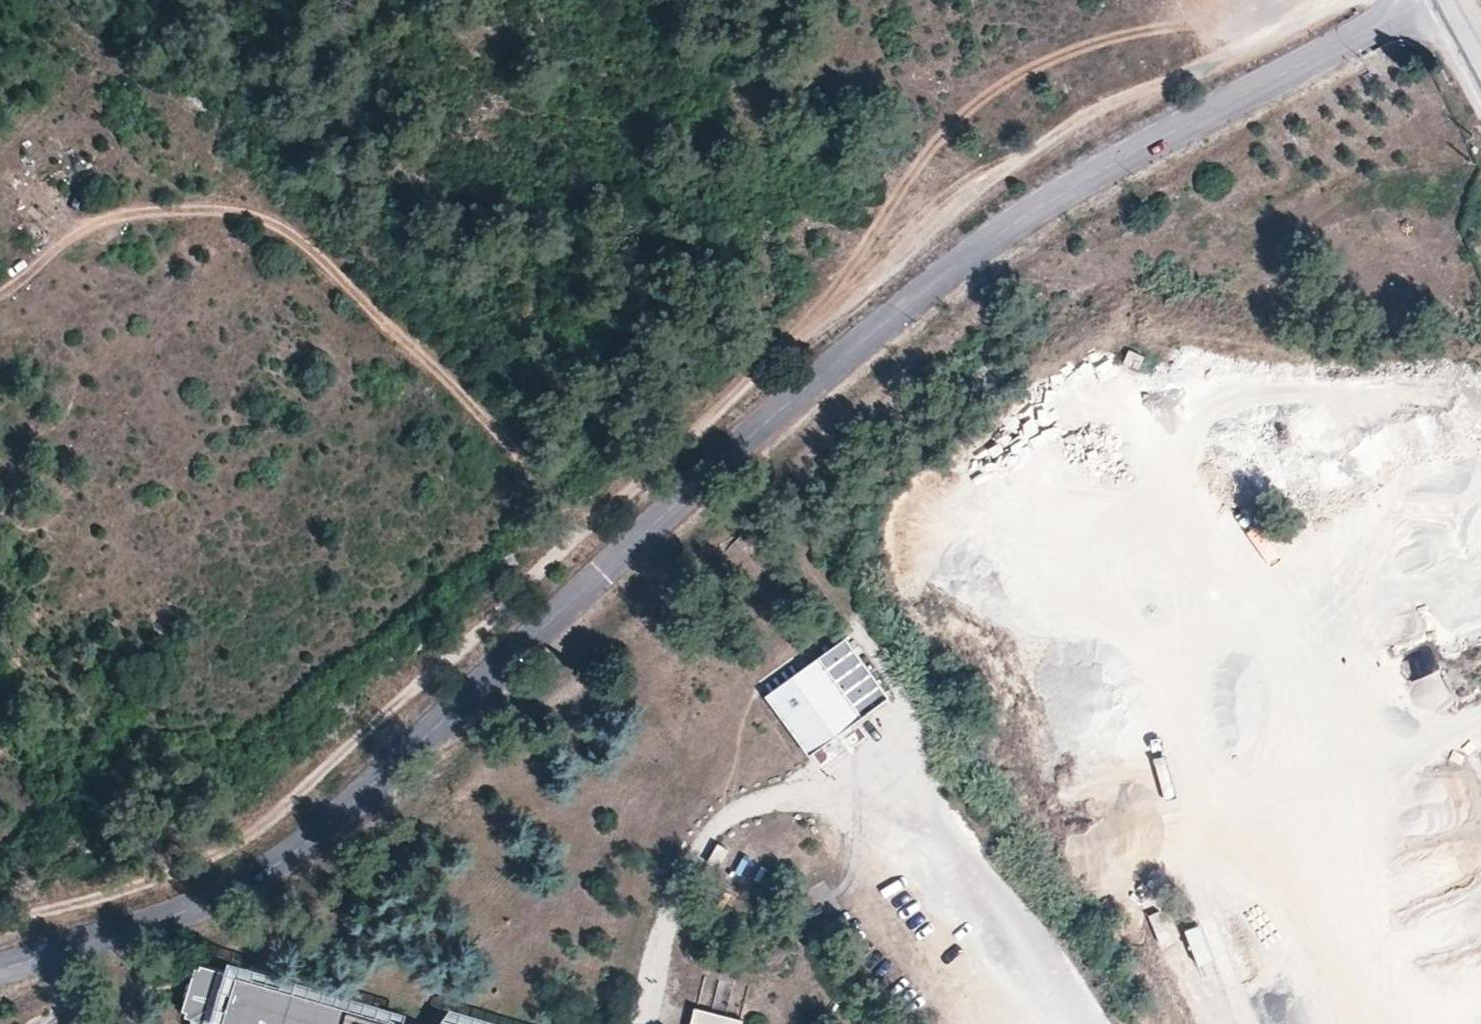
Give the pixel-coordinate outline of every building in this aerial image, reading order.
[(1448,323),(1452,351),(1467,349),(1462,321),(1448,323)] [(1145,357),(1133,351),(1127,362),(1140,369),(1145,357)] [(808,748),(889,689),(845,630),(764,689),(808,748)] [(714,839),(708,855),(722,861),(728,845),(714,839)] [(188,968),(177,1009),(182,1010),(181,1015),(204,1022),(206,1017),(222,1022),(222,1023),(400,1023),(235,976),(234,980),(218,975),(220,971),(196,964),(194,970),(188,968)] [(705,978),(694,1023),(739,1023),(748,988),(705,978)] [(429,1013),(426,1023),(468,1023),(429,1013)]
